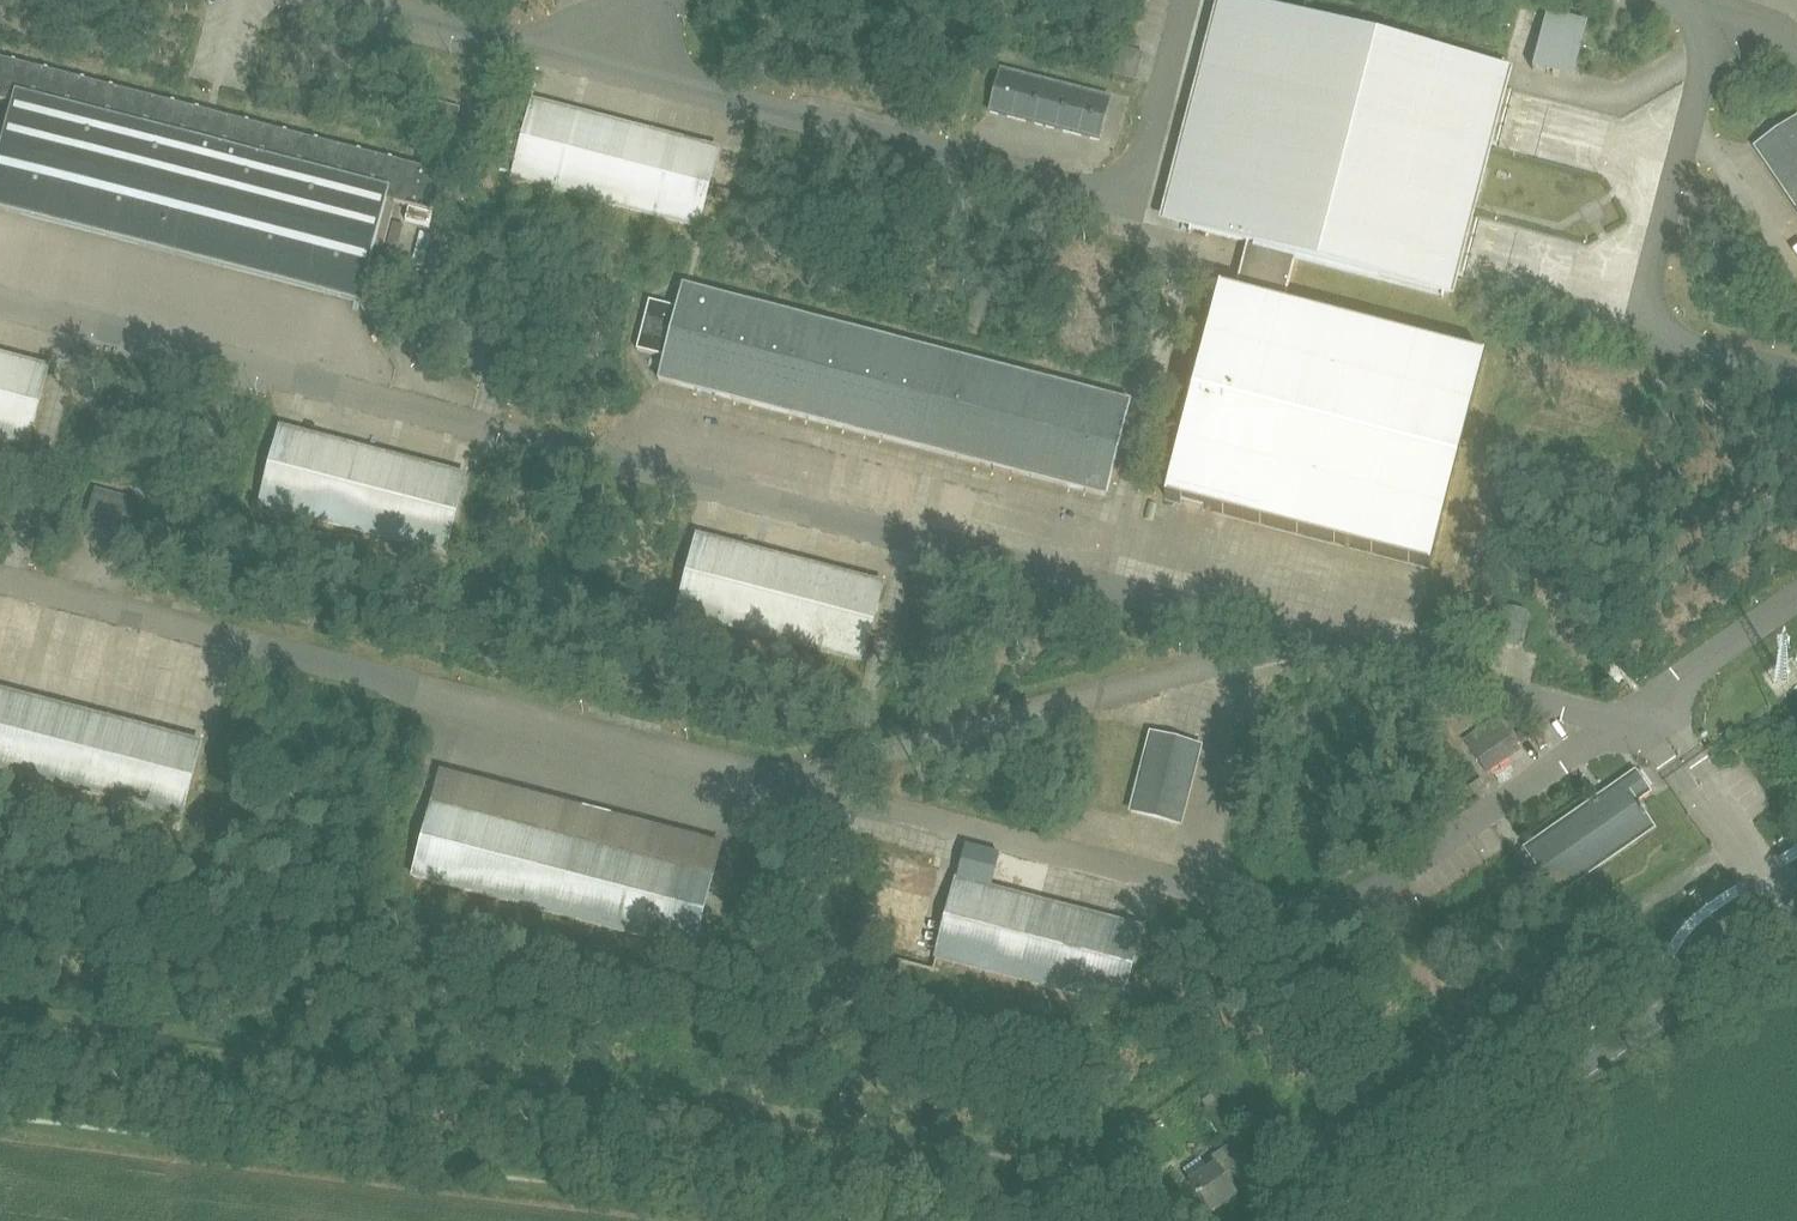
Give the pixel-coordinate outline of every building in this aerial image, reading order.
[(1478,163),(1504,63),(1502,63),(1501,68),(1250,3),(1251,0),(1249,0),(1189,234),(1190,234),(1192,229),(1247,243),(1235,292),(1219,288),(1165,498),(1429,567),(1484,357),(1284,305),(1296,256),(1442,294),(1441,299),(1443,300),(1469,200),(1478,195),(1484,172),(1478,163)] [(1541,74),(1584,77),(1588,21),(1545,17),(1541,74)] [(13,105),(0,156),(0,190),(365,285),(386,201),(433,213),(443,174),(0,59),(0,101),(13,105)] [(500,171),(514,175),(513,181),(698,229),(718,151),(531,102),(539,73),(526,69),(500,171)] [(990,112),(1099,140),(1110,99),(1000,71),(990,112)] [(436,103),(431,119),(456,125),(460,109),(436,103)] [(1756,148),(1796,209),(1796,120),(1756,148)] [(404,221),(429,227),(432,215),(407,208),(404,221)] [(1487,281),(1520,291),(1533,248),(1500,237),(1487,281)] [(665,358),(658,381),(1106,497),(1131,402),(685,287),(678,310),(651,302),(637,350),(665,358)] [(0,356),(0,439),(28,446),(49,368),(0,356)] [(466,477),(280,428),(260,506),(446,554),(466,477)] [(897,468),(890,501),(902,504),(909,471),(897,468)] [(86,528),(126,539),(136,501),(117,496),(96,491),(86,528)] [(863,663),(883,585),(697,537),(677,614),(863,663)] [(1493,643),(1518,649),(1526,616),(1502,609),(1493,643)] [(0,692),(0,770),(182,818),(201,744),(0,692)] [(1486,773),(1518,751),(1496,720),(1464,742),(1486,773)] [(1180,824),(1200,747),(1151,735),(1131,811),(1180,824)] [(1526,850),(1556,895),(1652,828),(1644,817),(1647,815),(1643,810),(1641,811),(1634,802),(1647,793),(1634,775),(1526,850)] [(712,877),(432,804),(414,878),(693,950),(712,877)] [(1141,929),(956,881),(935,962),(1120,1010),(1141,929)] [(1207,1171),(1189,1184),(1210,1215),(1233,1199),(1226,1189),(1241,1179),(1221,1151),(1202,1164),(1207,1171)]
